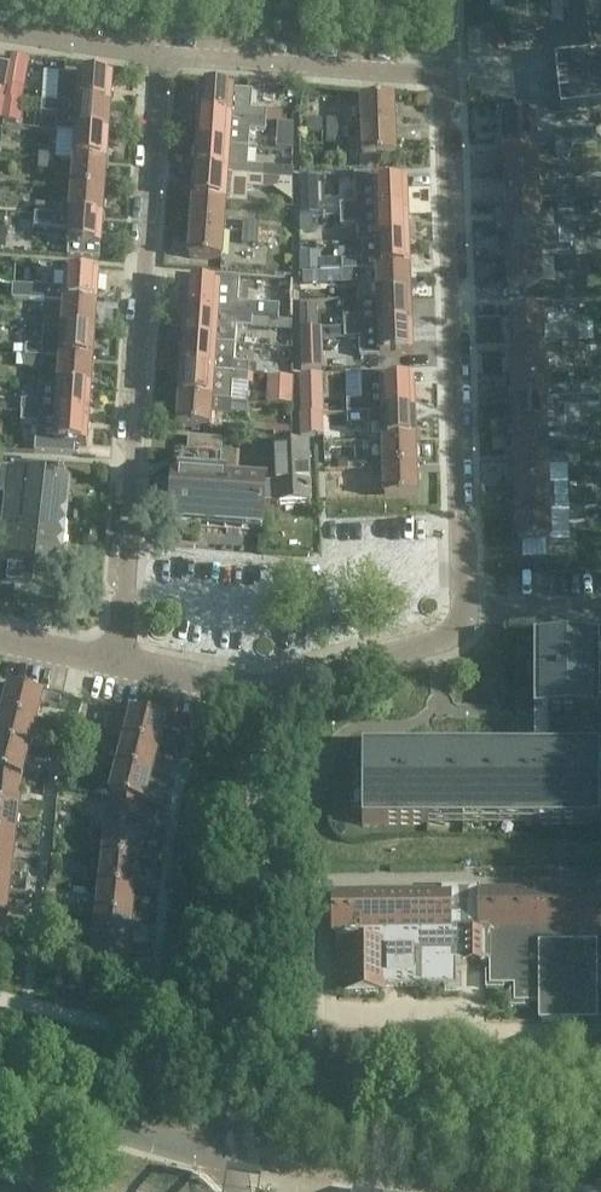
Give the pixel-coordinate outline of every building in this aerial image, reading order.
[(590,56),(557,59),(563,110),(600,106),(600,0),(584,0),(590,56)] [(9,64),(0,62),(0,90),(5,91),(9,64)] [(110,107),(112,78),(80,76),(78,104),(110,107)] [(231,119),(233,91),(233,90),(201,88),(199,117),(231,119)] [(59,103),(59,92),(43,91),(43,102),(59,103)] [(395,128),(394,99),(361,100),(362,129),(395,128)] [(108,135),(110,107),(78,104),(59,103),(43,102),(42,102),(41,113),(57,114),(56,131),(76,132),(108,135)] [(266,121),(267,111),(251,110),(251,120),(266,121)] [(229,147),(231,119),(199,117),(197,145),(229,147)] [(343,130),(342,119),(327,120),(327,130),(343,130)] [(290,123),(266,121),(251,120),(250,131),(289,134),(290,123)] [(396,157),(395,128),(362,129),(363,158),(396,157)] [(343,140),(343,130),(327,130),(328,141),(343,140)] [(106,163),(108,135),(76,132),(74,161),(106,163)] [(571,144),(571,134),(555,134),(556,144),(571,144)] [(572,154),(571,144),(556,144),(556,154),(572,154)] [(247,166),(249,148),(229,147),(197,145),(195,173),(227,175),(247,177),(262,178),(263,167),(247,166)] [(55,159),(55,149),(40,148),(39,158),(55,159)] [(54,170),(55,159),(39,158),(38,169),(54,170)] [(104,191),(106,163),(74,161),(72,189),(104,191)] [(225,203),(227,175),(195,173),(193,201),(225,203)] [(276,189),(277,179),(262,178),(247,177),(246,187),(276,189)] [(408,213),(407,185),(374,186),(375,203),(355,203),(355,205),(330,206),(331,216),(408,213)] [(102,219),(104,191),(72,189),(70,216),(70,217),(102,219)] [(574,211),(573,200),(558,201),(558,211),(574,211)] [(224,232),(225,203),(193,201),(191,229),(224,232)] [(51,216),(51,215),(51,205),(36,204),(35,214),(51,216)] [(408,241),(408,213),(331,216),(303,217),(303,227),(376,225),(376,243),(408,241)] [(100,248),(102,219),(70,217),(70,216),(51,215),(51,216),(35,214),(34,225),(69,227),(68,246),(100,248)] [(276,236),(277,227),(259,226),(259,223),(243,222),(243,233),(276,236)] [(222,260),(224,232),(191,229),(189,258),(222,260)] [(559,247),(559,229),(539,230),(507,231),(508,259),(540,258),(560,257),(575,257),(575,246),(559,247)] [(275,246),(276,236),(243,233),(242,243),(275,246)] [(409,270),(408,241),(376,243),(377,260),(319,262),(320,273),(358,271),(377,271),(409,270)] [(575,257),(560,257),(560,268),(576,267),(575,257)] [(410,298),(409,270),(377,271),(378,299),(410,298)] [(358,282),(358,271),(320,273),(303,273),(303,283),(358,282)] [(96,305),(98,276),(66,274),(65,289),(19,286),(18,299),(29,300),(96,305)] [(238,307),(239,288),(187,285),(185,313),(218,316),(237,317),(253,318),(253,308),(238,307)] [(287,302),(287,289),(277,288),(276,301),(287,302)] [(411,326),(410,298),(378,299),(379,327),(411,326)] [(94,333),(96,305),(29,300),(28,311),(44,312),(44,313),(63,314),(62,331),(94,333)] [(216,344),(218,316),(185,313),(183,342),(216,344)] [(578,342),(578,332),(543,333),(542,314),(510,316),(511,344),(543,343),(563,343),(578,342)] [(280,330),(280,320),(253,318),(237,317),(236,327),(280,330)] [(360,328),(359,318),(344,318),(331,319),(332,328),(344,327),(344,328),(360,328)] [(412,355),(411,326),(379,327),(380,356),(412,355)] [(360,338),(360,328),(344,328),(321,329),(321,340),(360,338)] [(93,361),(94,333),(62,331),(60,359),(93,361)] [(234,363),(235,345),(216,344),(183,342),(182,370),(214,372),(249,374),(250,364),(234,363)] [(579,353),(578,342),(563,343),(563,353),(579,353)] [(544,371),(543,343),(511,344),(512,373),(544,371)] [(40,357),(40,347),(26,346),(25,356),(40,357)] [(39,368),(40,357),(25,356),(24,367),(39,368)] [(91,389),(93,361),(60,359),(58,387),(91,389)] [(231,401),(232,383),(248,384),(249,374),(214,372),(182,370),(180,398),(212,400),(231,401)] [(580,398),(580,388),(545,390),(544,371),(512,373),(513,401),(580,398)] [(381,387),(381,384),(381,373),(356,374),(357,388),(381,387)] [(414,412),(413,383),(381,384),(381,387),(382,413),(414,412)] [(89,417),(91,389),(58,387),(56,415),(89,417)] [(210,429),(212,400),(180,398),(178,427),(210,429)] [(546,428),(546,410),(581,408),(580,398),(513,401),(514,429),(546,428)] [(246,413),(247,402),(231,401),(230,412),(246,413)] [(37,414),(37,403),(22,402),(21,413),(37,414)] [(363,414),(362,403),(329,404),(329,414),(347,414),(363,414)] [(415,440),(414,412),(382,413),(383,441),(415,440)] [(36,424),(37,414),(21,413),(21,423),(36,424)] [(363,424),(363,414),(347,414),(347,425),(363,424)] [(87,446),(89,417),(56,415),(54,444),(87,446)] [(547,456),(546,428),(514,429),(515,457),(547,456)] [(221,455),(223,440),(189,437),(188,453),(221,455)] [(416,468),(415,440),(383,441),(383,459),(349,460),(339,460),(339,471),(341,471),(384,469),(416,468)] [(589,453),(589,445),(566,445),(567,455),(582,455),(582,453),(589,453)] [(310,503),(308,446),(274,447),(276,486),(266,485),(266,482),(220,479),(173,476),(170,522),(168,526),(170,528),(173,529),(176,530),(179,531),(184,531),(189,531),(192,531),(195,530),(200,529),(201,528),(200,527),(263,531),(263,517),(264,503),(277,504),(277,505),(310,503)] [(221,455),(188,453),(175,452),(173,476),(220,479),(221,455)] [(582,455),(567,455),(547,456),(548,466),(583,465),(582,455)] [(548,484),(548,466),(547,456),(515,457),(516,485),(548,484)] [(417,497),(416,468),(384,469),(341,471),(341,481),(377,480),(377,481),(384,480),(385,498),(417,497)] [(67,515),(71,477),(65,476),(65,474),(63,474),(63,476),(1,469),(0,479),(0,494),(6,494),(0,544),(0,586),(58,593),(67,515)] [(549,512),(548,484),(516,485),(517,514),(549,512)] [(597,508),(596,498),(584,499),(584,501),(568,501),(569,512),(584,511),(584,510),(597,508)] [(585,522),(584,511),(569,512),(569,522),(585,522)] [(550,541),(549,512),(517,514),(518,542),(550,541)] [(600,716),(600,679),(600,642),(558,642),(550,642),(534,642),(534,645),(534,679),(534,714),(533,758),(429,758),(429,751),(362,751),(362,758),(362,781),(362,788),(362,794),(362,818),(362,825),(429,825),(429,817),(463,817),(499,817),(533,817),(533,825),(600,825),(600,788),(600,716)] [(37,721),(42,704),(44,696),(43,696),(9,687),(1,715),(36,724),(37,721)] [(59,708),(61,700),(61,698),(44,694),(43,696),(44,696),(42,704),(59,708)] [(160,746),(164,729),(167,721),(166,720),(131,711),(124,740),(159,749),(160,746)] [(34,731),(36,724),(1,715),(0,720),(0,743),(29,751),(30,749),(34,731)] [(181,733),(184,723),(166,719),(166,720),(167,721),(164,729),(181,733)] [(51,735),(54,726),(37,721),(36,724),(34,731),(51,735)] [(153,773),(157,756),(159,749),(124,740),(117,767),(152,776),(153,773)] [(27,758),(29,751),(0,743),(0,773),(22,779),(27,758)] [(174,760),(177,751),(160,746),(159,749),(157,756),(174,760)] [(44,763),(47,753),(30,749),(29,751),(27,758),(44,763)] [(145,804),(150,783),(152,776),(117,767),(110,795),(144,804),(145,804)] [(22,779),(0,773),(0,808),(18,810),(19,808),(22,779)] [(167,788),(170,778),(153,773),(152,776),(150,783),(167,788)] [(141,833),(144,804),(110,795),(102,793),(101,798),(110,800),(106,831),(141,835),(141,833)] [(18,818),(19,810),(18,810),(0,808),(0,837),(16,838),(16,836),(18,818)] [(35,820),(36,812),(37,810),(19,808),(18,810),(19,810),(18,818),(35,820)] [(138,861),(140,843),(141,835),(106,831),(102,859),(138,863),(138,861)] [(158,845),(159,835),(141,833),(141,835),(140,843),(158,845)] [(32,848),(33,840),(33,838),(16,836),(16,838),(15,846),(32,848)] [(15,846),(16,838),(0,837),(0,865),(12,867),(13,864),(15,846)] [(135,889),(137,871),(138,863),(102,859),(99,887),(135,891),(135,889)] [(155,873),(156,863),(138,861),(138,863),(137,871),(155,873)] [(29,876),(30,869),(30,866),(13,864),(12,867),(12,874),(29,876)] [(12,874),(12,867),(0,865),(0,894),(9,895),(9,892),(12,874)] [(132,917),(134,899),(135,891),(99,887),(96,916),(132,920),(132,917)] [(495,946),(495,930),(479,930),(479,891),(480,891),(480,888),(442,888),(442,892),(332,893),(333,933),(345,933),(345,953),(339,953),(339,981),(345,981),(345,993),(385,993),(385,988),(445,987),(445,991),(461,991),(461,975),(457,975),(457,963),(491,963),(491,946),(495,946)] [(152,901),(153,891),(135,889),(135,891),(134,899),(152,901)] [(480,891),(479,891),(479,930),(495,930),(495,946),(491,946),(491,972),(486,972),(487,989),(503,988),(503,984),(515,984),(515,990),(511,991),(511,1007),(528,1007),(527,1003),(540,1002),(540,1021),(577,1021),(577,1031),(564,1031),(565,1070),(600,1070),(600,890),(480,891)] [(26,904),(27,894),(9,892),(9,895),(8,902),(26,904)] [(8,902),(9,895),(0,894),(0,922),(6,923),(6,920),(8,902)] [(129,945),(131,927),(132,920),(96,916),(93,944),(129,948),(129,945)] [(149,929),(150,919),(132,917),(132,920),(131,927),(149,929)] [(22,932),(23,922),(6,920),(6,923),(5,930),(22,932)] [(126,976),(128,955),(129,948),(93,944),(90,972),(126,976)] [(145,957),(147,947),(129,945),(129,948),(128,955),(145,957)]
